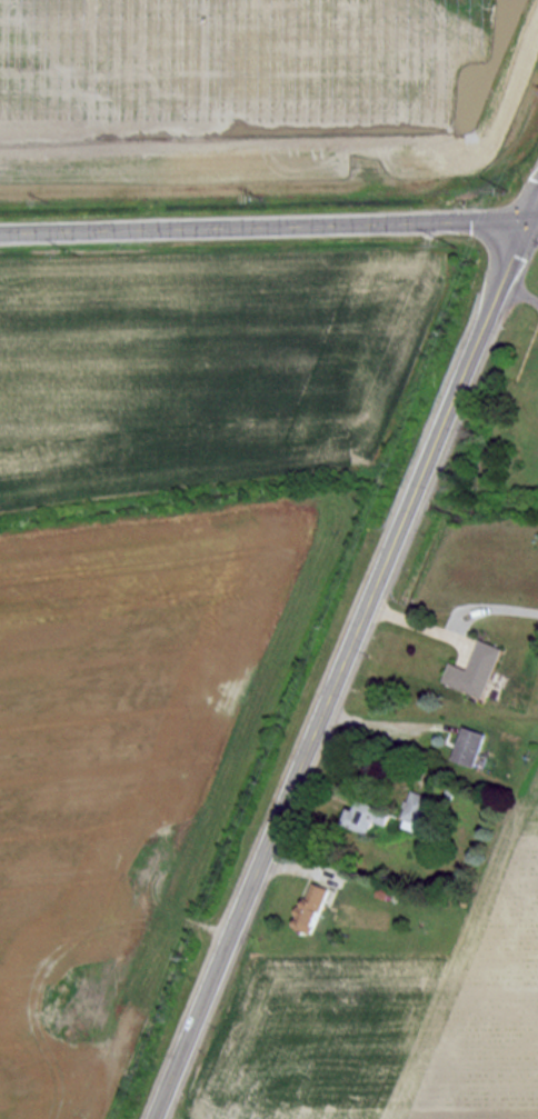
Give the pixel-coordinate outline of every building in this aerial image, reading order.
[(470,669),(452,662),(445,681),(486,697),(504,648),(482,639),(470,669)] [(456,759),(479,766),(489,733),(466,726),(456,759)] [(432,796),(413,790),(401,825),(420,832),(432,796)] [(355,807),(348,824),(376,834),(380,821),(391,825),(397,812),(363,799),(360,809),(355,807)] [(332,888),(316,882),(306,905),(303,904),(294,925),(314,933),(332,888)]
